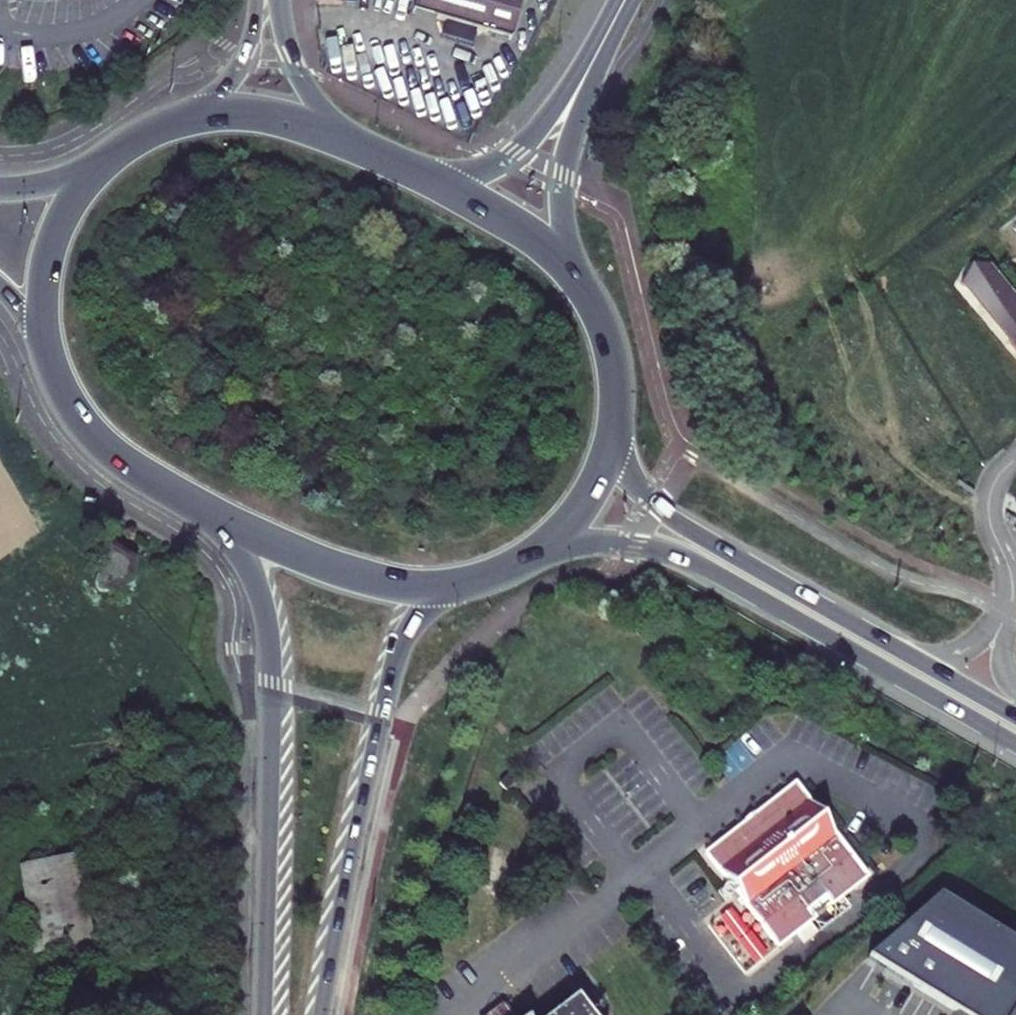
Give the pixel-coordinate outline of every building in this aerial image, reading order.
[(417,0),(413,13),(447,23),(443,37),(472,46),(476,31),(511,41),(523,0),(417,0)] [(1015,349),(1015,296),(989,265),(969,263),(959,280),(1015,349)] [(107,594),(113,595),(115,595),(125,592),(127,591),(129,590),(133,588),(134,587),(135,586),(136,585),(136,579),(138,564),(138,563),(137,563),(137,562),(132,558),(127,554),(108,539),(107,538),(106,539),(104,539),(103,540),(103,541),(100,575),(98,576),(97,579),(96,581),(95,584),(95,586),(96,589),(98,591),(100,593),(101,594),(107,594)] [(499,784),(506,792),(521,780),(513,771),(499,784)] [(793,780),(704,851),(775,943),(865,873),(793,780)] [(90,968),(110,963),(178,954),(178,921),(106,932),(91,840),(58,846),(69,936),(87,933),(90,968)] [(950,908),(867,960),(952,1012),(975,1005),(978,1014),(1015,1014),(1015,948),(950,908)] [(577,995),(550,1014),(593,1014),(577,995)] [(512,1006),(507,1009),(501,1000),(482,1014),(519,1014),(512,1006)]
